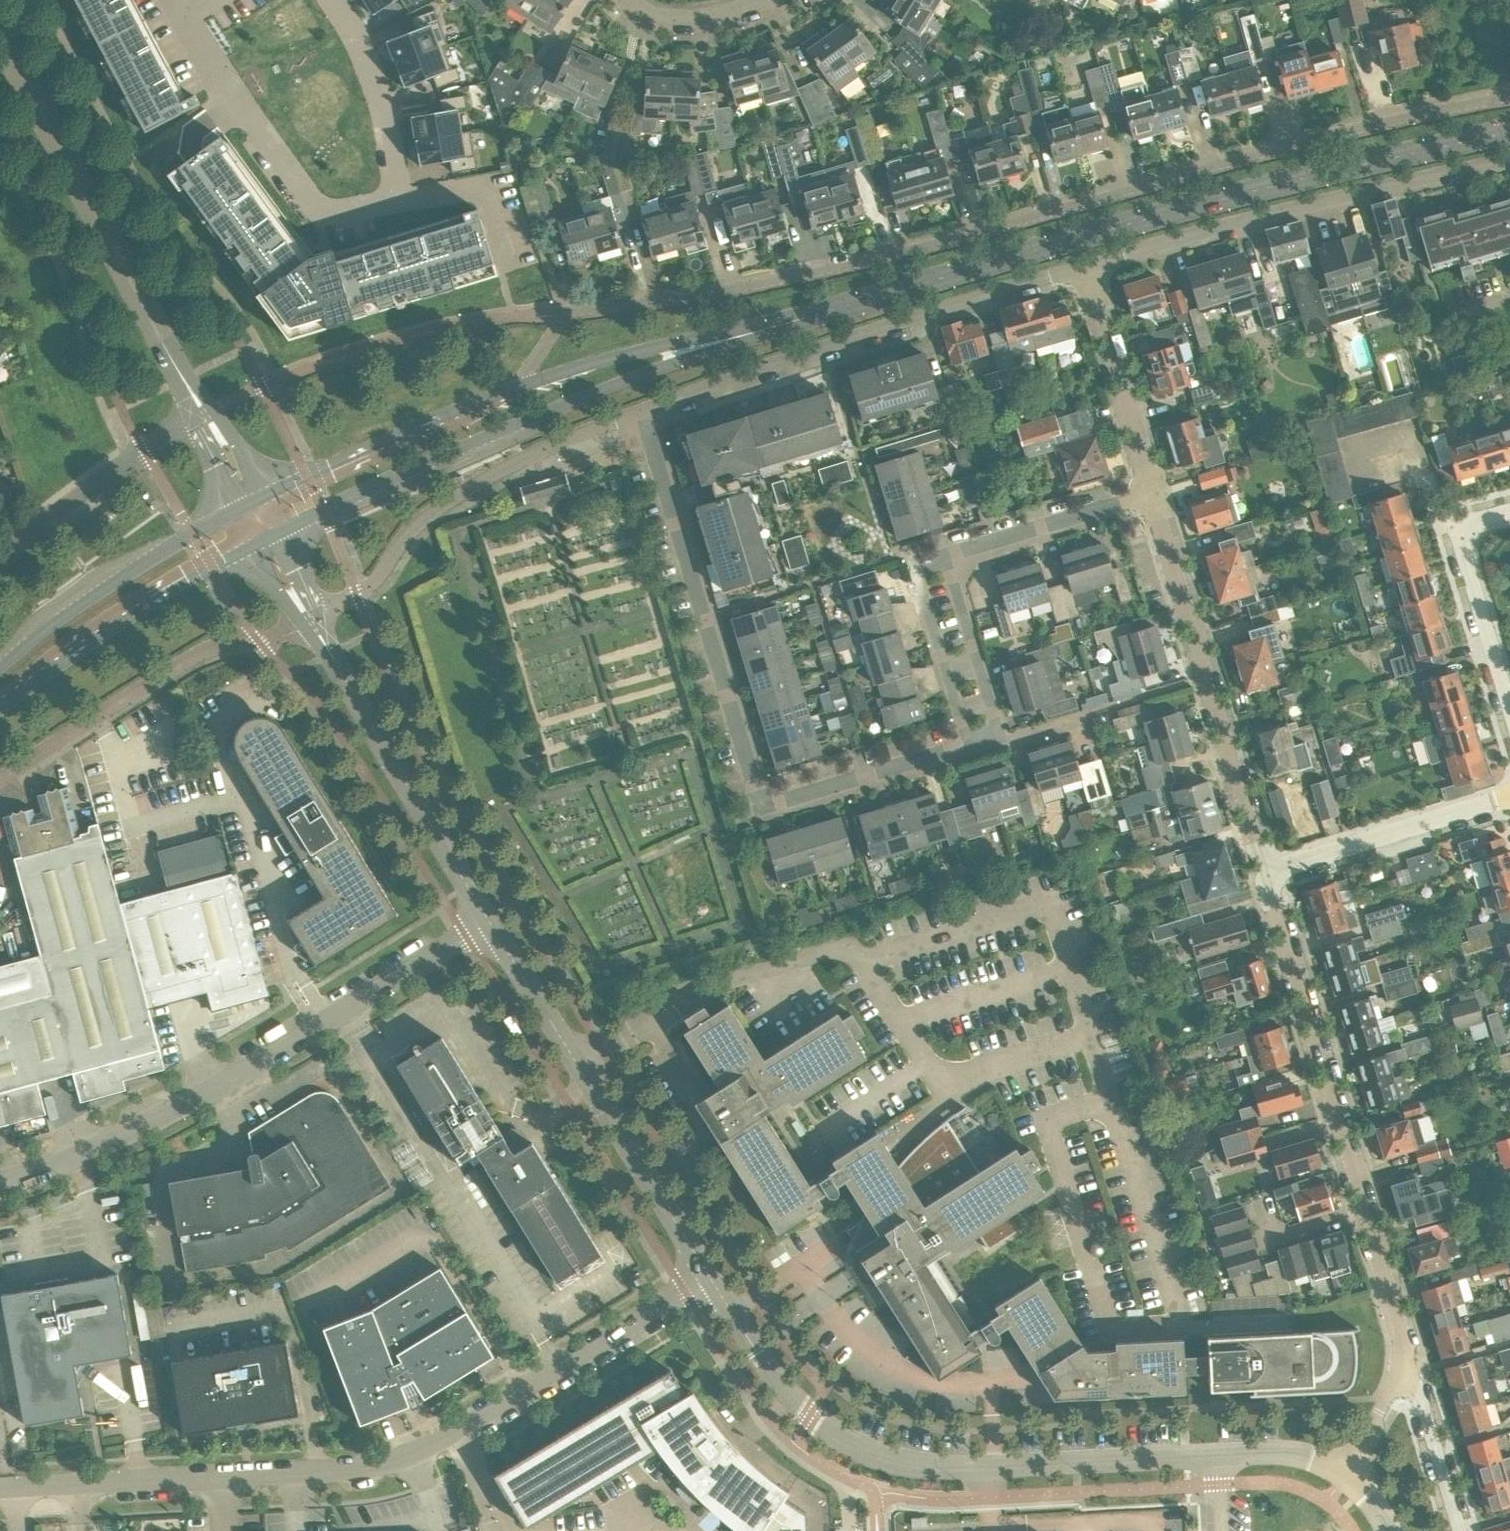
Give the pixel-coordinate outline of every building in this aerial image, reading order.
[(83,13),(83,14),(94,35),(94,36),(95,36),(105,56),(106,57),(116,77),(117,78),(126,95),(126,96),(137,116),(138,117),(146,132),(179,114),(185,111),(199,103),(194,95),(186,99),(134,0),(76,0),(83,13)] [(369,12),(371,11),(374,15),(396,0),(362,0),(369,12)] [(474,7),(482,15),(496,0),(480,0),(474,7)] [(529,18),(540,0),(507,0),(505,3),(529,18)] [(529,18),(551,32),(571,0),(540,0),(529,18)] [(913,0),(896,0),(887,14),(905,25),(900,32),(911,43),(904,51),(931,78),(940,70),(922,52),(929,39),(920,34),(933,12),(913,0)] [(933,12),(940,0),(913,0),(933,12)] [(1342,28),(1368,22),(1363,0),(1335,0),(1339,17),(1341,24),(1342,28)] [(388,45),(386,45),(392,62),(395,61),(395,63),(396,66),(444,47),(448,45),(435,10),(411,19),(416,30),(387,41),(388,45)] [(1148,14),(1150,23),(1160,21),(1157,11),(1148,14)] [(1267,58),(1261,38),(1259,27),(1258,28),(1254,14),(1241,17),(1253,62),(1267,58)] [(1345,41),(1342,28),(1341,24),(1339,17),(1328,19),(1334,44),(1345,41)] [(830,35),(852,66),(874,50),(852,20),(830,35)] [(1406,24),(1370,32),(1375,54),(1381,52),(1385,70),(1415,64),(1410,41),(1422,39),(1418,23),(1407,25),(1406,24)] [(830,35),(809,51),(838,92),(860,76),(852,66),(830,35)] [(1309,59),(1304,41),(1276,49),(1272,35),(1261,38),(1267,58),(1268,62),(1279,59),(1289,97),(1303,93),(1304,96),(1318,92),(1317,89),(1309,59)] [(1193,45),(1179,49),(1188,82),(1202,77),(1193,45)] [(444,47),(396,66),(404,87),(433,77),(437,88),(461,79),(457,67),(452,69),(452,68),(444,47)] [(542,89),(575,104),(580,93),(595,58),(571,47),(558,77),(552,73),(542,89)] [(1188,82),(1179,49),(1165,54),(1174,86),(1188,82)] [(931,78),(904,51),(895,60),(922,87),(931,78)] [(1309,59),(1317,89),(1346,81),(1337,51),(1309,59)] [(795,86),(797,86),(788,69),(783,67),(781,68),(776,52),(753,59),(762,96),(765,105),(791,98),(788,85),(794,83),(795,86)] [(1223,57),(1228,73),(1229,73),(1239,108),(1248,105),(1249,108),(1262,104),(1262,101),(1264,101),(1254,66),(1253,62),(1251,53),(1241,56),(1240,53),(1225,57),(1224,56),(1223,57)] [(620,69),(595,58),(580,93),(575,104),(572,109),(597,120),(620,69)] [(762,96),(753,59),(726,67),(737,103),(762,96)] [(521,101),(541,67),(531,60),(519,80),(496,67),(489,78),(504,127),(521,101)] [(1113,62),(1099,66),(1109,102),(1123,98),(1134,137),(1137,136),(1138,139),(1151,135),(1151,132),(1160,130),(1150,96),(1146,83),(1121,90),(1113,62)] [(1069,108),(1081,153),(1090,150),(1091,153),(1105,149),(1104,146),(1107,145),(1096,106),(1109,102),(1099,66),(1085,69),(1094,101),(1069,108)] [(531,107),(542,89),(552,73),(541,67),(521,101),(531,107)] [(1044,112),(1032,67),(1018,70),(1022,84),(1029,111),(1033,125),(1045,122),(1046,121),(1044,112)] [(1230,110),(1239,108),(1229,73),(1203,80),(1213,115),(1217,114),(1217,117),(1231,113),(1230,110)] [(658,118),(672,118),(674,80),(647,79),(645,113),(635,113),(632,124),(632,132),(649,132),(654,128),(658,118)] [(819,79),(808,84),(825,121),(835,116),(819,79)] [(700,81),(674,80),(672,118),(689,119),(691,133),(708,130),(711,150),(724,148),(718,110),(715,92),(706,93),(706,96),(699,97),(700,81)] [(808,84),(797,89),(814,126),(824,121),(808,84)] [(992,142),(1001,175),(1007,173),(1008,176),(1019,173),(1018,170),(1026,168),(1017,135),(1032,131),(1027,112),(1029,111),(1022,84),(1012,87),(1014,96),(1009,98),(1014,117),(1009,118),(1010,121),(1002,124),(1007,138),(992,142)] [(1150,96),(1160,130),(1169,127),(1170,130),(1183,126),(1182,124),(1186,123),(1176,88),(1176,89),(1150,96)] [(412,120),(410,121),(413,139),(415,138),(416,140),(416,142),(462,134),(461,132),(457,109),(467,107),(465,95),(440,99),(442,111),(412,116),(412,120)] [(1046,121),(1045,122),(1056,160),(1059,159),(1060,162),(1073,158),(1073,155),(1081,153),(1069,108),(1068,106),(1044,112),(1046,121)] [(912,154),(916,171),(924,200),(952,193),(942,159),(955,155),(949,135),(950,135),(942,108),(927,112),(937,147),(912,154)] [(718,110),(724,148),(735,147),(729,109),(718,110)] [(859,125),(870,164),(884,160),(870,113),(855,118),(857,125),(859,125)] [(622,122),(609,119),(601,157),(613,160),(622,122)] [(622,122),(613,160),(624,162),(631,131),(632,124),(622,122)] [(1001,175),(992,142),(988,124),(950,135),(949,135),(955,155),(956,160),(972,156),(979,181),(987,179),(987,182),(999,178),(998,176),(1001,175)] [(856,168),(870,164),(859,125),(857,125),(845,129),(856,168)] [(462,134),(416,142),(420,166),(450,160),(452,172),(477,168),(471,131),(461,132),(462,134)] [(185,162),(168,174),(187,200),(191,206),(201,219),(205,225),(259,299),(268,310),(289,339),(377,312),(381,311),(404,304),(410,302),(497,275),(498,275),(477,208),(463,213),(334,253),(333,250),(314,256),(300,237),(224,134),(224,133),(223,134),(220,136),(213,141),(203,148),(203,149),(187,161),(185,162)] [(774,138),(762,141),(773,179),(785,176),(774,138)] [(513,147),(518,162),(531,158),(526,143),(513,147)] [(708,205),(720,201),(717,190),(706,151),(695,154),(705,193),(708,205)] [(705,193),(695,154),(683,158),(692,190),(693,196),(705,193)] [(916,171),(912,154),(886,161),(889,172),(888,173),(898,207),(924,200),(916,171)] [(590,168),(602,170),(614,166),(625,163),(625,162),(624,162),(613,160),(601,157),(592,155),(590,168)] [(625,163),(614,166),(621,193),(633,189),(625,163)] [(583,206),(585,216),(596,253),(621,245),(610,209),(614,208),(610,196),(621,193),(614,166),(602,170),(610,195),(594,200),(596,203),(583,206)] [(827,183),(837,219),(864,211),(853,175),(827,183)] [(520,187),(531,225),(554,218),(543,180),(520,187)] [(717,190),(720,201),(722,207),(724,207),(735,243),(760,235),(750,199),(745,183),(717,190)] [(813,226),(837,219),(827,183),(802,190),(813,226)] [(695,203),(693,196),(692,190),(664,198),(665,202),(678,247),(704,240),(694,203),(695,203)] [(750,199),(760,235),(786,228),(776,192),(750,199)] [(1394,199),(1370,206),(1381,242),(1401,235),(1410,263),(1419,260),(1407,220),(1402,222),(1394,199)] [(1509,248),(1509,200),(1452,216),(1450,210),(1417,220),(1429,264),(1462,255),(1464,260),(1509,248)] [(665,202),(640,209),(653,254),(678,247),(665,202)] [(585,216),(559,224),(570,260),(596,253),(585,216)] [(1275,263),(1308,254),(1299,221),(1266,230),(1275,263)] [(1355,234),(1340,239),(1362,314),(1390,306),(1379,272),(1376,273),(1365,235),(1356,238),(1355,234)] [(1334,322),(1362,314),(1340,239),(1324,244),(1325,247),(1317,249),(1328,287),(1324,288),(1334,322)] [(1215,261),(1227,305),(1230,315),(1257,307),(1255,302),(1254,297),(1242,255),(1242,254),(1215,261)] [(1188,269),(1199,307),(1201,312),(1203,312),(1227,305),(1215,261),(1188,269)] [(1459,266),(1463,280),(1474,278),(1471,263),(1459,266)] [(1288,274),(1307,336),(1330,329),(1312,266),(1288,274)] [(1157,276),(1122,287),(1131,314),(1152,307),(1156,321),(1170,317),(1157,276)] [(1168,293),(1175,315),(1188,312),(1182,289),(1168,293)] [(1049,303),(1047,296),(1046,294),(1023,301),(1025,310),(1035,348),(1075,337),(1064,298),(1049,303)] [(1268,298),(1255,302),(1257,307),(1263,329),(1276,325),(1268,298)] [(1008,341),(992,346),(999,370),(1016,365),(1020,364),(1023,359),(1021,352),(1035,348),(1025,310),(1023,301),(998,308),(998,309),(1008,341)] [(1201,312),(1199,307),(1188,310),(1199,348),(1212,344),(1203,312),(1201,312)] [(942,328),(953,362),(987,352),(977,320),(960,324),(953,319),(946,321),(942,328)] [(21,324),(13,326),(17,337),(25,336),(21,324)] [(1150,375),(1183,364),(1170,326),(1151,332),(1157,350),(1143,354),(1150,375)] [(1452,357),(1457,375),(1509,362),(1509,343),(1452,357)] [(877,367),(849,375),(864,424),(891,416),(889,410),(911,403),(913,408),(940,401),(938,395),(937,396),(924,353),(896,361),(896,360),(877,365),(877,367)] [(1149,375),(1156,395),(1189,385),(1187,376),(1193,375),(1195,370),(1192,361),(1183,364),(1150,375),(1149,375)] [(1004,386),(999,370),(983,375),(988,390),(1004,386)] [(1503,386),(1500,374),(1485,378),(1488,390),(1503,386)] [(1488,390),(1484,378),(1468,382),(1471,394),(1488,390)] [(947,385),(954,405),(965,401),(958,381),(947,385)] [(1215,398),(1210,383),(1190,389),(1195,405),(1215,398)] [(1407,417),(1419,413),(1412,391),(1400,394),(1407,417)] [(711,480),(712,484),(693,490),(723,589),(771,575),(745,491),(737,493),(736,488),(741,486),(738,477),(733,479),(731,474),(841,440),(827,393),(688,435),(702,482),(711,480)] [(1407,417),(1400,394),(1389,397),(1396,420),(1407,417)] [(1396,420),(1389,397),(1377,401),(1384,423),(1396,420)] [(1384,423),(1377,401),(1365,404),(1372,427),(1384,423)] [(1372,427),(1365,404),(1353,407),(1360,430),(1372,427)] [(1360,430),(1353,407),(1341,411),(1348,433),(1360,430)] [(1056,418),(1061,434),(1078,429),(1078,428),(1091,424),(1093,424),(1089,408),(1056,418)] [(1348,433),(1341,411),(1329,414),(1336,437),(1348,433)] [(1166,426),(1172,445),(1215,433),(1226,430),(1224,422),(1223,422),(1220,413),(1208,416),(1212,428),(1200,431),(1196,417),(1166,426)] [(1336,437),(1329,414),(1305,421),(1316,457),(1340,450),(1336,437)] [(1018,429),(1022,444),(1033,441),(1053,435),(1054,436),(1060,434),(1061,434),(1056,418),(1055,418),(1049,420),(1018,429)] [(1057,446),(1056,446),(1067,486),(1108,474),(1096,434),(1094,435),(1091,424),(1078,428),(1078,429),(1061,434),(1060,434),(1054,436),(1057,446)] [(1500,429),(1509,462),(1509,426),(1500,429)] [(875,448),(878,457),(945,436),(942,427),(875,448)] [(1484,470),(1474,437),(1473,437),(1471,429),(1460,431),(1463,441),(1449,445),(1445,432),(1433,436),(1442,466),(1454,462),(1459,477),(1462,476),(1463,480),(1475,476),(1474,473),(1484,470)] [(1474,437),(1484,470),(1495,466),(1496,469),(1509,466),(1508,462),(1509,462),(1500,429),(1474,437)] [(1215,433),(1172,445),(1178,466),(1201,459),(1203,458),(1206,467),(1224,462),(1215,433)] [(1251,457),(1272,451),(1267,434),(1246,440),(1251,457)] [(954,449),(957,459),(968,456),(965,446),(954,449)] [(876,463),(882,486),(925,473),(918,450),(876,463)] [(1343,461),(1340,450),(1316,457),(1319,468),(1343,461)] [(968,456),(957,459),(960,470),(971,466),(968,456)] [(818,469),(823,487),(853,479),(847,460),(818,469)] [(1343,461),(1319,468),(1322,480),(1347,473),(1343,461)] [(1235,466),(1224,469),(1228,481),(1239,478),(1235,466)] [(1198,474),(1203,489),(1228,481),(1224,469),(1224,467),(1198,474)] [(882,486),(888,504),(931,491),(925,473),(882,486)] [(1350,484),(1347,473),(1322,480),(1326,491),(1350,484)] [(570,489),(569,487),(566,474),(552,478),(552,477),(545,478),(536,481),(537,483),(520,488),(524,502),(550,495),(570,489)] [(771,482),(778,505),(790,501),(784,479),(771,482)] [(1354,495),(1350,484),(1326,491),(1329,503),(1354,495)] [(960,489),(963,499),(975,495),(972,485),(960,489)] [(1370,503),(1378,529),(1410,519),(1407,508),(1410,507),(1407,495),(1403,496),(1403,493),(1386,497),(1383,486),(1354,495),(1357,507),(1370,503)] [(888,504),(894,523),(933,511),(936,510),(935,506),(931,491),(888,504)] [(1229,493),(1190,504),(1193,515),(1192,520),(1194,525),(1197,528),(1198,531),(1237,520),(1229,493)] [(975,495),(963,499),(966,509),(978,505),(975,495)] [(1327,506),(1310,512),(1316,528),(1332,522),(1327,506)] [(933,511),(894,523),(898,539),(941,526),(936,510),(933,511)] [(1378,529),(1386,555),(1418,545),(1417,542),(1421,541),(1417,528),(1414,529),(1410,519),(1378,529)] [(1206,555),(1213,578),(1254,566),(1255,566),(1250,549),(1240,552),(1237,542),(1256,536),(1251,520),(1225,528),(1228,539),(1221,541),(1224,549),(1206,555)] [(1332,522),(1316,528),(1321,542),(1336,536),(1332,525),(1333,525),(1332,522)] [(782,540),(791,569),(809,563),(800,534),(782,540)] [(1349,538),(1340,541),(1345,556),(1354,553),(1349,538)] [(1081,546),(1094,585),(1114,579),(1121,602),(1133,598),(1124,570),(1113,574),(1104,543),(1093,547),(1092,543),(1081,546)] [(1330,545),(1313,551),(1318,564),(1335,558),(1330,545)] [(1386,555),(1394,580),(1426,571),(1423,560),(1426,559),(1422,546),(1419,547),(1418,545),(1386,555)] [(1070,587),(1059,590),(1068,618),(1080,614),(1077,605),(1098,599),(1094,585),(1081,546),(1071,549),(1072,553),(1061,556),(1070,587)] [(1027,563),(1017,566),(1029,605),(1049,599),(1056,622),(1068,618),(1059,590),(1049,593),(1039,563),(1029,566),(1027,563)] [(1009,611),(1029,605),(1017,566),(1006,569),(1007,573),(996,576),(1006,606),(995,609),(1004,638),(1016,634),(1009,611)] [(1250,616),(1251,615),(1277,608),(1273,594),(1260,598),(1255,583),(1259,582),(1254,566),(1213,578),(1220,602),(1239,596),(1241,604),(1246,602),(1250,616)] [(862,626),(863,629),(894,620),(884,587),(881,588),(875,569),(839,580),(845,600),(849,610),(852,609),(855,619),(859,618),(862,626)] [(1394,580),(1401,606),(1434,596),(1433,594),(1436,593),(1432,580),(1429,581),(1426,571),(1394,580)] [(1354,575),(1359,591),(1370,588),(1366,572),(1354,575)] [(1370,588),(1359,591),(1363,607),(1375,603),(1370,588)] [(1401,606),(1409,631),(1441,621),(1438,612),(1442,611),(1438,598),(1435,599),(1434,596),(1401,606)] [(1304,602),(1305,608),(1315,605),(1313,599),(1304,602)] [(805,605),(808,616),(820,612),(817,602),(805,605)] [(738,637),(781,624),(775,604),(732,617),(738,637)] [(1232,644),(1239,668),(1272,658),(1283,655),(1273,623),(1281,620),(1278,608),(1277,608),(1251,615),(1254,628),(1249,629),(1251,639),(1232,644)] [(820,612),(808,616),(811,626),(823,622),(820,612)] [(904,652),(894,620),(863,629),(866,640),(862,642),(865,652),(862,653),(865,664),(904,652)] [(1069,621),(1054,626),(1059,642),(1074,638),(1069,621)] [(1395,664),(1398,676),(1437,664),(1433,653),(1449,648),(1449,645),(1452,644),(1448,632),(1445,633),(1441,621),(1409,631),(1417,658),(1395,664)] [(834,638),(850,633),(847,626),(842,623),(830,627),(834,638)] [(1118,659),(1126,657),(1165,645),(1162,634),(1158,635),(1155,624),(1125,633),(1122,623),(1093,631),(1097,643),(1105,641),(1117,657),(1118,659)] [(1370,627),(1372,637),(1374,643),(1386,640),(1381,623),(1370,627)] [(781,624),(738,637),(743,655),(786,642),(781,624)] [(850,633),(834,638),(838,651),(854,645),(850,633)] [(818,641),(821,652),(833,648),(830,638),(818,641)] [(786,642),(743,655),(749,673),(792,660),(786,642)] [(1006,693),(1038,683),(1046,681),(1040,661),(1063,654),(1059,642),(1031,651),(1034,661),(1004,670),(1007,681),(1003,683),(1006,693)] [(1118,681),(1109,684),(1112,696),(1141,687),(1137,677),(1168,668),(1164,657),(1168,656),(1165,645),(1126,657),(1118,659),(1112,661),(1118,681)] [(833,648),(821,652),(824,662),(836,658),(833,648)] [(914,685),(904,652),(865,664),(868,674),(872,673),(875,684),(879,683),(882,694),(914,685)] [(1239,668),(1246,691),(1278,682),(1272,658),(1239,668)] [(792,660),(749,673),(754,692),(797,679),(792,660)] [(1424,680),(1432,706),(1464,697),(1461,686),(1464,685),(1461,673),(1457,674),(1456,670),(1440,675),(1437,664),(1398,676),(1408,674),(1411,684),(1424,680)] [(827,679),(830,690),(842,686),(839,676),(827,679)] [(760,711),(803,698),(797,679),(754,692),(760,711)] [(1046,681),(1038,683),(1006,693),(1010,704),(1013,703),(1016,714),(1047,704),(1050,715),(1078,707),(1075,695),(1052,702),(1046,681)] [(1277,689),(1281,703),(1288,701),(1299,698),(1303,697),(1299,683),(1277,689)] [(883,728),(884,730),(924,717),(914,685),(882,694),(886,705),(882,706),(885,717),(881,718),(884,728),(883,728)] [(842,686),(830,690),(833,700),(845,696),(842,686)] [(860,686),(848,690),(852,703),(864,699),(860,686)] [(1141,687),(1112,696),(1114,700),(1142,692),(1141,687)] [(1107,691),(1097,695),(1099,703),(1110,700),(1107,691)] [(1432,706),(1440,732),(1472,722),(1471,720),(1474,719),(1471,706),(1468,707),(1464,697),(1432,706)] [(766,729),(809,716),(803,698),(760,711),(766,729)] [(1299,698),(1288,701),(1289,705),(1293,707),(1298,705),(1300,702),(1299,698)] [(864,699),(852,703),(855,711),(866,708),(864,699)] [(1078,707),(1050,715),(1051,719),(1079,710),(1078,707)] [(1147,708),(1112,719),(1116,730),(1145,722),(1151,742),(1190,730),(1187,720),(1184,721),(1180,710),(1150,719),(1147,708)] [(837,717),(841,727),(852,723),(849,713),(837,717)] [(397,913),(282,727),(278,730),(275,725),(270,722),(264,720),(258,719),(258,715),(251,716),(245,719),(239,723),(235,729),(233,736),(232,743),(233,749),(236,756),(289,840),(323,896),(286,919),(315,964),(397,913)] [(1100,715),(1092,717),(1095,726),(1103,724),(1100,715)] [(771,748),(814,735),(809,716),(766,729),(771,748)] [(1300,727),(1297,727),(1295,720),(1258,731),(1264,753),(1316,738),(1311,723),(1300,726),(1300,727)] [(1440,732),(1448,758),(1480,748),(1477,738),(1480,737),(1476,724),(1473,725),(1472,722),(1440,732)] [(852,723),(841,727),(844,737),(856,733),(852,723)] [(1150,790),(1171,784),(1176,782),(1171,767),(1165,767),(1163,762),(1193,753),(1190,742),(1194,741),(1190,730),(1151,742),(1136,747),(1150,790)] [(820,754),(814,735),(771,748),(777,767),(820,754)] [(1322,740),(1329,766),(1342,762),(1335,736),(1322,740)] [(1316,738),(1264,753),(1270,774),(1298,766),(1299,769),(1311,765),(1308,753),(1313,752),(1312,749),(1318,747),(1316,738)] [(1088,801),(1111,794),(1103,765),(1080,771),(1071,741),(1060,744),(1059,741),(1049,744),(1061,783),(1081,777),(1088,801)] [(1026,787),(1028,793),(1035,816),(1047,812),(1040,789),(1061,783),(1049,744),(1038,747),(1039,751),(1028,754),(1037,784),(1026,787)] [(1480,748),(1448,758),(1456,784),(1442,788),(1445,799),(1475,791),(1471,779),(1488,775),(1487,771),(1490,771),(1486,758),(1483,759),(1480,748)] [(998,808),(1001,820),(1022,814),(1025,825),(1037,821),(1035,816),(1028,793),(1017,796),(1008,766),(997,770),(996,766),(986,769),(998,808)] [(998,808),(986,769),(975,772),(976,776),(965,779),(975,809),(954,816),(961,841),(983,834),(982,829),(1002,823),(1001,820),(998,808)] [(1334,777),(1338,791),(1350,787),(1346,774),(1334,777)] [(1311,785),(1321,819),(1338,814),(1328,780),(1311,785)] [(1132,829),(1132,830),(1150,825),(1150,824),(1162,821),(1176,816),(1213,804),(1210,794),(1213,793),(1209,781),(1206,782),(1206,781),(1173,791),(1171,784),(1150,790),(1122,799),(1132,829)] [(35,1082),(72,1072),(73,1072),(158,1049),(96,823),(90,825),(88,831),(78,834),(65,787),(37,795),(43,815),(33,817),(30,809),(2,816),(40,954),(0,965),(0,1091),(35,1082)] [(915,799),(928,842),(947,836),(934,793),(915,799)] [(915,799),(908,801),(907,797),(895,800),(909,847),(928,842),(915,799)] [(891,853),(909,847),(895,800),(883,804),(884,808),(878,810),(891,853)] [(1290,800),(1278,804),(1288,840),(1301,836),(1290,800)] [(1150,825),(1132,830),(1136,842),(1136,843),(1167,833),(1170,843),(1221,827),(1213,804),(1176,816),(1162,821),(1150,824),(1150,825)] [(1094,823),(1090,809),(1078,813),(1083,827),(1094,823)] [(891,853),(878,810),(859,816),(862,826),(857,828),(866,860),(871,859),(891,853)] [(835,865),(846,862),(854,860),(841,817),(822,822),(834,862),(835,865)] [(835,865),(834,862),(822,822),(803,828),(816,871),(835,865)] [(785,834),(793,862),(798,877),(816,871),(803,828),(785,834)] [(156,851),(159,862),(166,889),(228,872),(218,835),(219,834),(219,833),(156,851)] [(793,862),(785,834),(766,839),(778,882),(798,877),(793,862)] [(1490,882),(1509,876),(1509,850),(1507,851),(1503,836),(1479,844),(1477,837),(1459,843),(1464,860),(1482,855),(1490,882)] [(1097,841),(1087,844),(1089,852),(1100,849),(1097,841)] [(1175,850),(1154,856),(1158,868),(1177,862),(1178,867),(1194,862),(1198,875),(1230,865),(1223,841),(1176,855),(1175,850)] [(1406,859),(1413,882),(1439,874),(1432,851),(1406,859)] [(967,860),(968,862),(972,874),(978,872),(975,862),(974,858),(967,860)] [(1225,892),(1237,889),(1230,865),(1198,875),(1181,881),(1190,915),(1229,903),(1225,892)] [(947,870),(937,873),(940,885),(951,882),(947,870)] [(210,1010),(224,1006),(268,994),(234,872),(120,904),(136,960),(148,1007),(205,992),(210,1010)] [(940,885),(937,873),(927,876),(930,888),(940,885)] [(909,876),(898,879),(902,891),(912,888),(909,876)] [(1490,882),(1501,919),(1467,929),(1470,939),(1496,932),(1505,929),(1503,924),(1509,922),(1509,876),(1490,882)] [(1309,913),(1309,914),(1342,905),(1342,904),(1338,891),(1349,888),(1346,878),(1304,890),(1307,900),(1306,901),(1309,913)] [(1390,889),(1399,886),(1397,878),(1387,881),(1390,889)] [(902,891),(898,879),(888,882),(892,894),(902,891)] [(854,893),(844,896),(848,907),(858,904),(854,893)] [(848,907),(844,896),(834,899),(838,910),(848,907)] [(1365,914),(1369,927),(1406,915),(1402,903),(1365,914)] [(806,904),(796,907),(798,913),(798,915),(802,926),(812,923),(808,910),(806,904)] [(1342,905),(1309,914),(1313,927),(1315,926),(1318,936),(1357,924),(1355,919),(1353,913),(1345,915),(1342,905)] [(818,907),(808,910),(812,923),(822,920),(818,907)] [(1198,959),(1251,942),(1241,912),(1188,928),(1198,959)] [(1402,932),(1411,930),(1407,916),(1406,917),(1406,915),(1369,927),(1372,938),(1372,937),(1373,941),(1402,932)] [(1156,941),(1185,932),(1180,918),(1152,927),(1156,941)] [(1500,943),(1496,932),(1470,939),(1461,942),(1465,954),(1500,943)] [(1323,958),(1327,971),(1359,961),(1356,951),(1375,945),(1373,941),(1372,937),(1372,938),(1363,940),(1361,935),(1351,938),(1351,939),(1323,948),(1326,958),(1323,958)] [(1498,959),(1502,971),(1509,968),(1509,939),(1503,941),(1503,942),(1507,956),(1498,959)] [(1270,992),(1261,958),(1239,965),(1242,973),(1230,977),(1225,959),(1197,968),(1206,999),(1233,991),(1238,1006),(1253,1002),(1252,998),(1270,992)] [(1359,961),(1327,971),(1333,989),(1334,988),(1336,994),(1372,984),(1369,974),(1364,976),(1359,961)] [(1379,974),(1383,986),(1414,977),(1410,965),(1379,974)] [(1414,977),(1383,986),(1387,1001),(1418,991),(1414,977)] [(1476,997),(1478,1006),(1490,1003),(1485,986),(1474,990),(1476,997)] [(1340,1017),(1344,1030),(1377,1020),(1373,1007),(1378,1005),(1375,995),(1339,1006),(1342,1016),(1340,1017)] [(1478,1006),(1476,997),(1448,1005),(1455,1029),(1483,1021),(1478,1006)] [(816,1198),(824,1192),(818,1179),(809,1185),(762,1113),(786,1098),(790,1105),(865,1057),(853,1039),(863,1032),(851,1013),(841,1019),(837,1013),(764,1060),(728,1005),(710,1017),(703,1006),(684,1018),(691,1029),(684,1033),(718,1087),(693,1103),(696,1108),(706,1123),(714,1136),(776,1232),(809,1211),(820,1204),(816,1198)] [(1486,1014),(1491,1030),(1502,1026),(1498,1011),(1486,1014)] [(1377,1020),(1344,1030),(1348,1043),(1350,1042),(1353,1052),(1389,1041),(1387,1033),(1381,1034),(1377,1020)] [(1247,1055),(1285,1043),(1281,1026),(1252,1033),(1250,1026),(1215,1037),(1219,1049),(1243,1042),(1247,1055)] [(1502,1026),(1491,1030),(1495,1045),(1507,1042),(1502,1026)] [(447,1033),(400,1059),(457,1164),(482,1150),(553,1281),(601,1255),(537,1138),(511,1152),(447,1033)] [(1357,1074),(1361,1087),(1393,1077),(1389,1063),(1436,1049),(1432,1035),(1401,1044),(1402,1049),(1356,1062),(1359,1074),(1357,1074)] [(1252,1072),(1290,1061),(1285,1043),(1247,1055),(1252,1072)] [(163,1068),(158,1049),(73,1072),(81,1101),(126,1088),(124,1079),(163,1068)] [(1500,1054),(1498,1055),(1503,1071),(1509,1069),(1509,1052),(1509,1051),(1500,1054)] [(1493,1063),(1482,1066),(1485,1076),(1496,1074),(1493,1063)] [(1191,1098),(1184,1075),(1159,1083),(1166,1106),(1191,1098)] [(1366,1098),(1370,1109),(1406,1099),(1409,1098),(1402,1075),(1361,1087),(1365,1099),(1366,1098)] [(1216,1125),(1222,1146),(1262,1135),(1257,1118),(1261,1117),(1260,1115),(1271,1112),(1303,1102),(1298,1085),(1292,1087),(1290,1078),(1271,1084),(1270,1080),(1252,1085),(1257,1103),(1239,1109),(1241,1118),(1216,1125)] [(35,1082),(0,1091),(0,1125),(43,1113),(35,1082)] [(249,1167),(248,1167),(169,1182),(178,1233),(186,1231),(188,1240),(180,1242),(185,1270),(265,1256),(265,1251),(284,1245),(286,1248),(390,1184),(334,1098),(330,1094),(325,1091),(318,1090),(311,1091),(247,1130),(251,1152),(249,1153),(247,1156),(248,1160),(247,1160),(249,1167)] [(1429,1099),(1419,1102),(1422,1111),(1422,1112),(1432,1109),(1429,1099)] [(1401,1106),(1405,1116),(1422,1111),(1419,1102),(1419,1100),(1401,1106)] [(958,1132),(972,1124),(962,1108),(948,1116),(958,1132)] [(1419,1163),(1440,1157),(1435,1139),(1424,1142),(1417,1118),(1377,1130),(1385,1155),(1414,1147),(1419,1163)] [(836,1168),(818,1179),(824,1192),(826,1193),(829,1194),(833,1193),(835,1191),(835,1188),(835,1185),(844,1180),(864,1211),(859,1220),(845,1229),(850,1237),(845,1250),(846,1250),(846,1249),(855,1262),(853,1263),(852,1265),(852,1267),(853,1269),(854,1270),(855,1272),(856,1272),(858,1272),(860,1271),(861,1273),(860,1273),(859,1275),(859,1277),(859,1278),(860,1280),(861,1281),(863,1282),(864,1282),(865,1282),(867,1281),(870,1287),(875,1284),(937,1379),(980,1351),(976,1345),(986,1338),(979,1325),(968,1332),(935,1279),(922,1261),(946,1246),(950,1253),(979,1234),(987,1247),(1025,1223),(1017,1210),(1043,1193),(1031,1176),(1043,1168),(1030,1148),(1019,1155),(1015,1149),(979,1172),(947,1121),(948,1120),(947,1119),(935,1128),(923,1139),(907,1155),(897,1166),(876,1133),(831,1161),(836,1168)] [(1262,1135),(1222,1146),(1223,1148),(1229,1167),(1269,1155),(1263,1135),(1262,1135)] [(1321,1164),(1313,1137),(1270,1150),(1278,1178),(1321,1164)] [(1495,1141),(1501,1159),(1505,1158),(1508,1166),(1509,1165),(1509,1137),(1495,1141)] [(1440,1157),(1419,1163),(1422,1174),(1443,1168),(1440,1157)] [(1204,1164),(1190,1168),(1193,1179),(1191,1180),(1200,1209),(1216,1204),(1207,1175),(1204,1164)] [(1391,1185),(1396,1203),(1449,1188),(1446,1178),(1420,1186),(1416,1171),(1407,1174),(1409,1179),(1391,1185)] [(1296,1181),(1271,1189),(1272,1192),(1274,1199),(1292,1193),(1300,1218),(1331,1208),(1330,1205),(1333,1204),(1329,1193),(1327,1194),(1323,1181),(1325,1181),(1322,1172),(1296,1181)] [(1396,1203),(1401,1220),(1415,1216),(1417,1224),(1415,1224),(1416,1226),(1457,1214),(1449,1188),(1396,1203)] [(419,1198),(409,1204),(417,1218),(427,1212),(419,1198)] [(1247,1228),(1241,1207),(1210,1217),(1217,1238),(1247,1228)] [(1416,1229),(1421,1245),(1410,1249),(1417,1273),(1447,1264),(1445,1257),(1459,1253),(1454,1236),(1462,1233),(1458,1218),(1416,1229)] [(1217,1238),(1223,1258),(1253,1248),(1247,1228),(1217,1238)] [(1340,1230),(1318,1236),(1329,1267),(1331,1275),(1332,1277),(1351,1272),(1344,1251),(1346,1250),(1340,1230)] [(1318,1236),(1298,1242),(1308,1273),(1311,1286),(1316,1285),(1314,1280),(1331,1275),(1329,1267),(1318,1236)] [(1308,1273),(1298,1242),(1277,1249),(1280,1260),(1281,1259),(1288,1279),(1289,1279),(1308,1273)] [(1229,1279),(1231,1278),(1250,1272),(1260,1269),(1253,1248),(1223,1258),(1229,1279)] [(1477,1256),(1479,1263),(1496,1259),(1494,1251),(1477,1256)] [(1237,1297),(1237,1298),(1293,1293),(1289,1279),(1288,1279),(1281,1259),(1280,1260),(1264,1264),(1269,1279),(1254,1283),(1250,1272),(1231,1278),(1237,1297)] [(1479,1268),(1482,1278),(1509,1271),(1507,1260),(1479,1268)] [(1457,1280),(1457,1279),(1478,1273),(1475,1263),(1448,1271),(1452,1282),(1457,1280)] [(424,1396),(493,1354),(439,1266),(372,1308),(322,1327),(360,1421),(409,1403),(406,1395),(420,1389),(424,1396)] [(0,1294),(8,1333),(25,1423),(83,1412),(75,1371),(78,1367),(82,1363),(129,1354),(114,1273),(67,1282),(66,1277),(33,1283),(34,1288),(0,1294)] [(979,1325),(986,1338),(988,1340),(991,1341),(995,1340),(997,1338),(998,1335),(997,1331),(1006,1325),(1053,1398),(1184,1391),(1183,1370),(1182,1356),(1181,1339),(1114,1342),(1114,1350),(1086,1351),(1078,1340),(1037,1275),(993,1303),(999,1312),(979,1325)] [(1500,1279),(1504,1290),(1509,1288),(1509,1276),(1500,1279)] [(1448,1283),(1422,1291),(1428,1313),(1429,1314),(1455,1306),(1455,1304),(1464,1302),(1474,1298),(1468,1277),(1457,1280),(1452,1282),(1448,1283)] [(141,1291),(130,1293),(138,1340),(150,1337),(143,1301),(141,1291)] [(1455,1306),(1429,1314),(1435,1336),(1461,1328),(1455,1306)] [(1494,1342),(1509,1338),(1509,1312),(1474,1323),(1477,1337),(1491,1332),(1494,1342)] [(1207,1352),(1182,1354),(1182,1355),(1183,1370),(1183,1371),(1208,1370),(1209,1389),(1225,1388),(1252,1387),(1252,1393),(1249,1393),(1249,1394),(1339,1390),(1344,1389),(1347,1387),(1350,1384),(1352,1380),(1354,1370),(1356,1360),(1356,1352),(1355,1344),(1353,1336),(1352,1331),(1357,1330),(1357,1327),(1354,1328),(1349,1329),(1344,1330),(1335,1330),(1206,1336),(1207,1352)] [(1461,1328),(1435,1336),(1442,1359),(1468,1351),(1461,1328)] [(284,1339),(172,1360),(185,1432),(224,1425),(223,1421),(227,1420),(229,1411),(234,1410),(236,1424),(246,1422),(244,1409),(249,1408),(254,1415),(258,1414),(259,1418),(297,1411),(284,1339)] [(1504,1372),(1509,1370),(1509,1347),(1498,1350),(1504,1372)] [(1445,1368),(1452,1390),(1478,1382),(1488,1379),(1481,1357),(1445,1368)] [(807,1512),(732,1462),(718,1448),(671,1369),(495,1475),(527,1527),(659,1447),(660,1449),(670,1461),(679,1473),(689,1483),(702,1496),(714,1508),(726,1518),(739,1528),(743,1530),(808,1530),(807,1512)] [(1478,1382),(1452,1390),(1458,1413),(1484,1405),(1484,1403),(1500,1398),(1497,1388),(1494,1378),(1488,1379),(1478,1382)] [(1484,1405),(1458,1413),(1465,1436),(1491,1428),(1485,1407),(1484,1405)] [(1493,1437),(1468,1445),(1474,1468),(1509,1457),(1509,1456),(1500,1459),(1493,1437)] [(1481,1489),(1509,1480),(1509,1457),(1474,1468),(1481,1489)] [(1481,1489),(1487,1511),(1509,1505),(1509,1480),(1481,1489)] [(1503,1523),(1482,1529),(1483,1530),(1505,1530),(1503,1523)]
